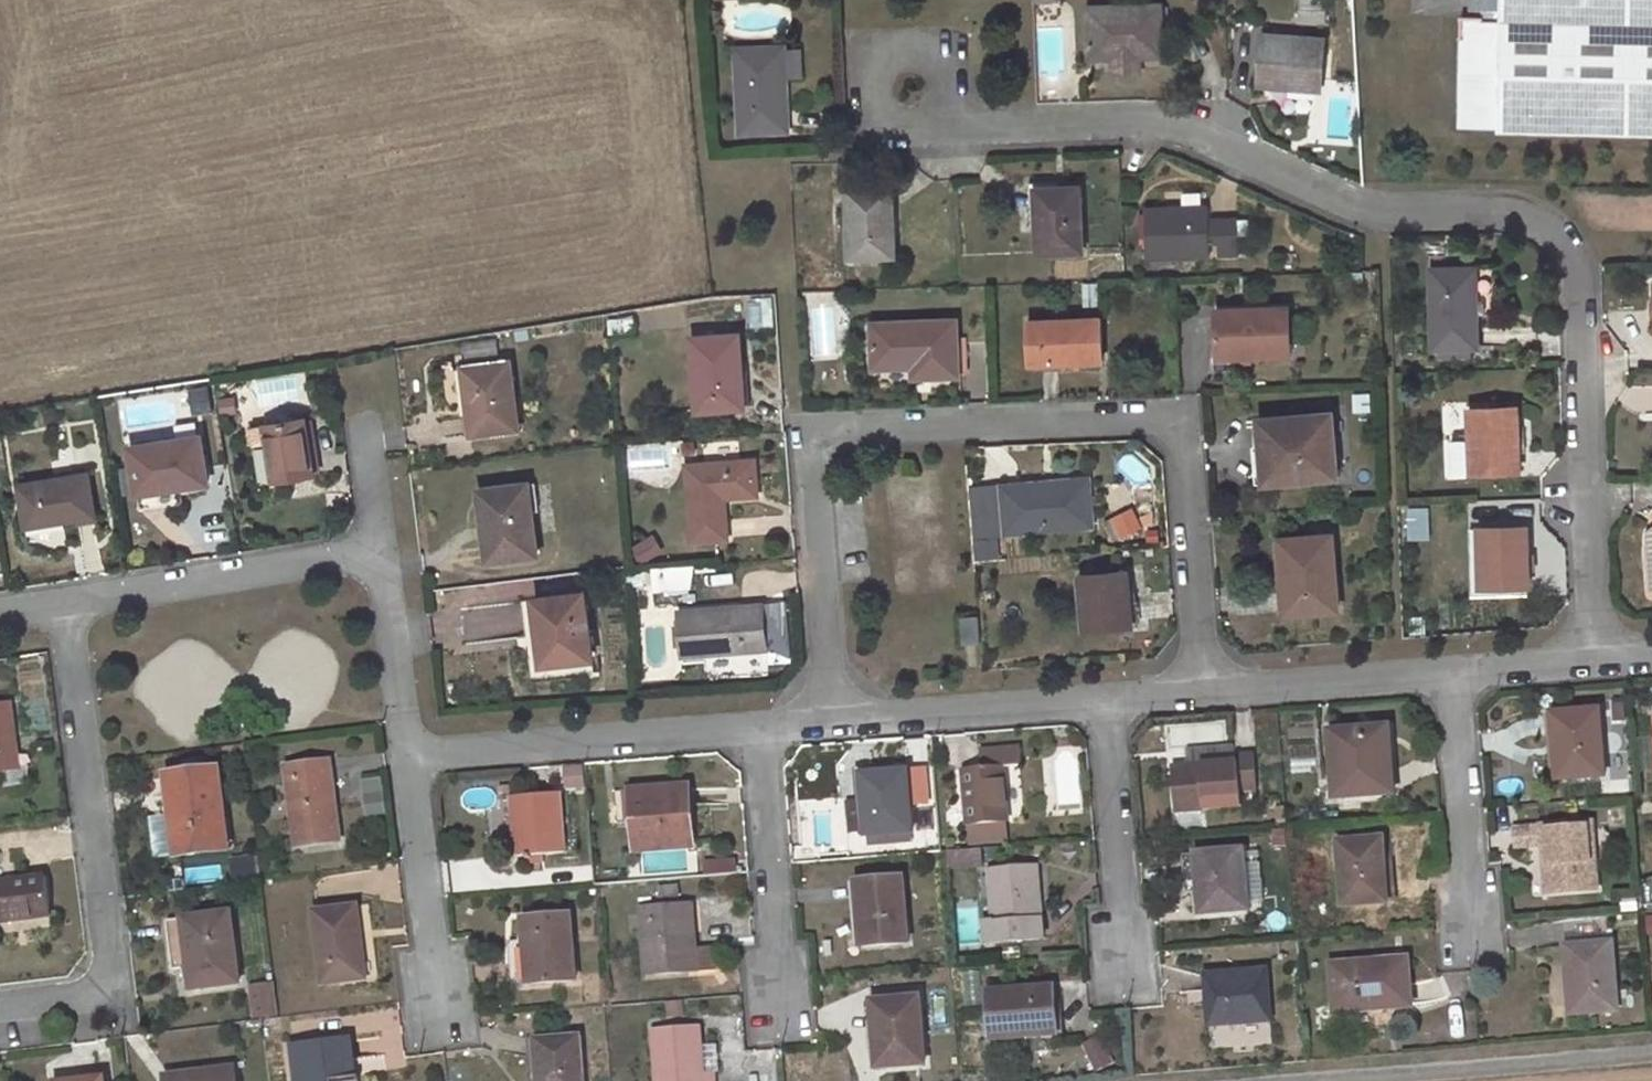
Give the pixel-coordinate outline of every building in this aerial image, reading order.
[(1321,0),(1306,0),(1303,20),(1327,22),(1329,1),(1321,0)] [(1485,19),(1472,18),(1463,18),(1460,130),(1651,135),(1651,0),(1473,0),(1472,12),(1485,12),(1485,19)] [(1161,6),(1089,7),(1091,58),(1115,57),(1138,56),(1163,55),(1161,6)] [(1264,35),(1261,86),(1293,88),(1321,90),(1325,41),(1264,35)] [(785,45),(737,46),(741,130),(789,129),(786,73),(785,49),(785,45)] [(801,49),(785,49),(786,73),(802,72),(801,49)] [(1139,71),(1138,56),(1115,57),(1116,72),(1139,71)] [(1321,90),(1293,88),(1292,99),(1320,101),(1321,90)] [(1081,186),(1036,188),(1037,217),(1041,217),(1043,253),(1085,251),(1081,186)] [(893,187),(848,188),(850,258),(896,256),(893,187)] [(1210,207),(1145,210),(1148,257),(1211,255),(1211,245),(1210,217),(1210,207)] [(1220,244),(1219,221),(1219,217),(1210,217),(1211,245),(1220,244)] [(1220,244),(1219,255),(1241,254),(1239,219),(1219,221),(1220,244)] [(1473,269),(1432,269),(1434,349),(1442,348),(1469,348),(1479,348),(1478,314),(1474,314),(1473,269)] [(1291,308),(1216,310),(1218,358),(1293,356),(1291,308)] [(1101,316),(1028,321),(1031,364),(1104,360),(1101,316)] [(957,319),(873,323),(875,369),(914,366),(932,365),(932,376),(959,375),(957,319)] [(740,333),(693,336),(698,409),(746,406),(740,333)] [(1469,348),(1442,348),(1442,357),(1469,357),(1469,348)] [(510,360),(464,366),(472,432),(519,426),(510,360)] [(932,365),(914,366),(914,377),(932,376),(932,365)] [(1519,407),(1471,409),(1472,433),(1453,434),(1455,473),(1521,471),(1519,407)] [(1333,414),(1258,420),(1261,446),(1269,446),(1272,482),(1338,476),(1333,414)] [(306,416),(264,423),(273,479),(315,472),(306,416)] [(201,435),(130,446),(138,494),(208,482),(201,435)] [(1269,446),(1261,446),(1264,483),(1272,482),(1269,446)] [(728,537),(724,496),(758,494),(756,458),(687,463),(693,540),(728,537)] [(89,472),(19,483),(26,528),(97,517),(89,472)] [(1088,478),(1054,479),(1055,486),(1022,488),(1021,483),(1003,484),(1007,531),(1092,524),(1088,478)] [(529,482),(479,488),(488,560),(538,554),(529,482)] [(181,487),(138,494),(141,509),(183,502),(181,487)] [(1528,527),(1480,527),(1482,586),(1530,583),(1528,527)] [(1333,535),(1280,539),(1286,613),(1339,609),(1333,535)] [(1128,569),(1080,572),(1085,629),(1131,625),(1128,569)] [(585,591),(535,599),(540,635),(546,634),(550,663),(593,657),(585,591)] [(762,605),(680,611),(683,654),(743,650),(743,638),(764,637),(762,605)] [(980,614),(962,616),(965,644),(982,642),(980,614)] [(764,637),(743,638),(743,650),(765,648),(764,637)] [(11,737),(15,737),(11,703),(0,705),(0,771),(16,768),(11,737)] [(1598,709),(1551,713),(1556,779),(1604,774),(1598,709)] [(1385,792),(1382,751),(1392,750),(1390,726),(1330,731),(1336,797),(1385,792)] [(1009,820),(1004,764),(1020,764),(1020,747),(984,749),(985,766),(964,768),(969,823),(971,823),(1007,820),(1009,820)] [(1188,765),(1172,766),(1175,810),(1241,805),(1239,789),(1257,788),(1254,753),(1236,755),(1237,762),(1202,764),(1188,765)] [(1202,755),(1187,755),(1188,765),(1202,764),(1202,755)] [(330,758),(287,763),(297,846),(341,840),(330,758)] [(0,771),(0,787),(31,783),(29,767),(16,768),(0,771)] [(217,768),(168,774),(173,813),(178,813),(183,854),(227,848),(217,768)] [(907,771),(862,774),(867,834),(912,830),(907,771)] [(685,785),(631,789),(635,851),(691,846),(685,785)] [(561,792),(513,796),(518,856),(565,852),(561,792)] [(1319,809),(1305,810),(1306,821),(1319,820),(1319,809)] [(1007,820),(971,823),(973,839),(1008,837),(1007,820)] [(1592,821),(1514,827),(1515,847),(1543,846),(1547,893),(1598,889),(1592,821)] [(1384,838),(1339,841),(1344,904),(1389,901),(1385,861),(1384,838)] [(981,847),(948,850),(949,866),(982,863),(981,847)] [(1243,849),(1196,851),(1197,857),(1200,887),(1202,911),(1249,908),(1243,849)] [(1197,857),(1185,858),(1188,888),(1200,887),(1197,857)] [(1393,860),(1385,861),(1389,901),(1396,901),(1393,860)] [(1037,866),(990,869),(995,921),(987,921),(989,942),(1042,937),(1037,866)] [(0,881),(0,920),(51,914),(47,875),(0,881)] [(902,876),(857,879),(861,945),(908,941),(902,876)] [(691,902),(642,906),(647,973),(707,968),(706,947),(696,948),(691,902)] [(364,976),(361,950),(364,949),(358,904),(315,909),(324,981),(364,976)] [(231,909),(167,918),(173,967),(189,965),(192,987),(240,980),(231,909)] [(571,912),(523,917),(530,983),(576,979),(571,912)] [(1612,941),(1564,945),(1567,980),(1574,979),(1576,1013),(1617,1010),(1612,941)] [(1408,957),(1331,963),(1336,1012),(1412,1005),(1408,957)] [(1266,968),(1206,973),(1210,1024),(1271,1020),(1266,968)] [(1055,985),(988,990),(992,1038),(1059,1033),(1055,985)] [(920,996),(872,999),(877,1066),(926,1063),(920,996)] [(654,1028),(658,1080),(717,1080),(716,1070),(702,1070),(701,1055),(704,1055),(703,1045),(701,1024),(654,1028)] [(534,1038),(538,1080),(585,1080),(581,1034),(534,1038)] [(294,1045),(299,1080),(349,1080),(344,1038),(294,1045)] [(715,1044),(703,1045),(704,1055),(701,1055),(702,1070),(716,1070),(715,1044)] [(165,1075),(166,1080),(236,1080),(234,1066),(165,1075)]
